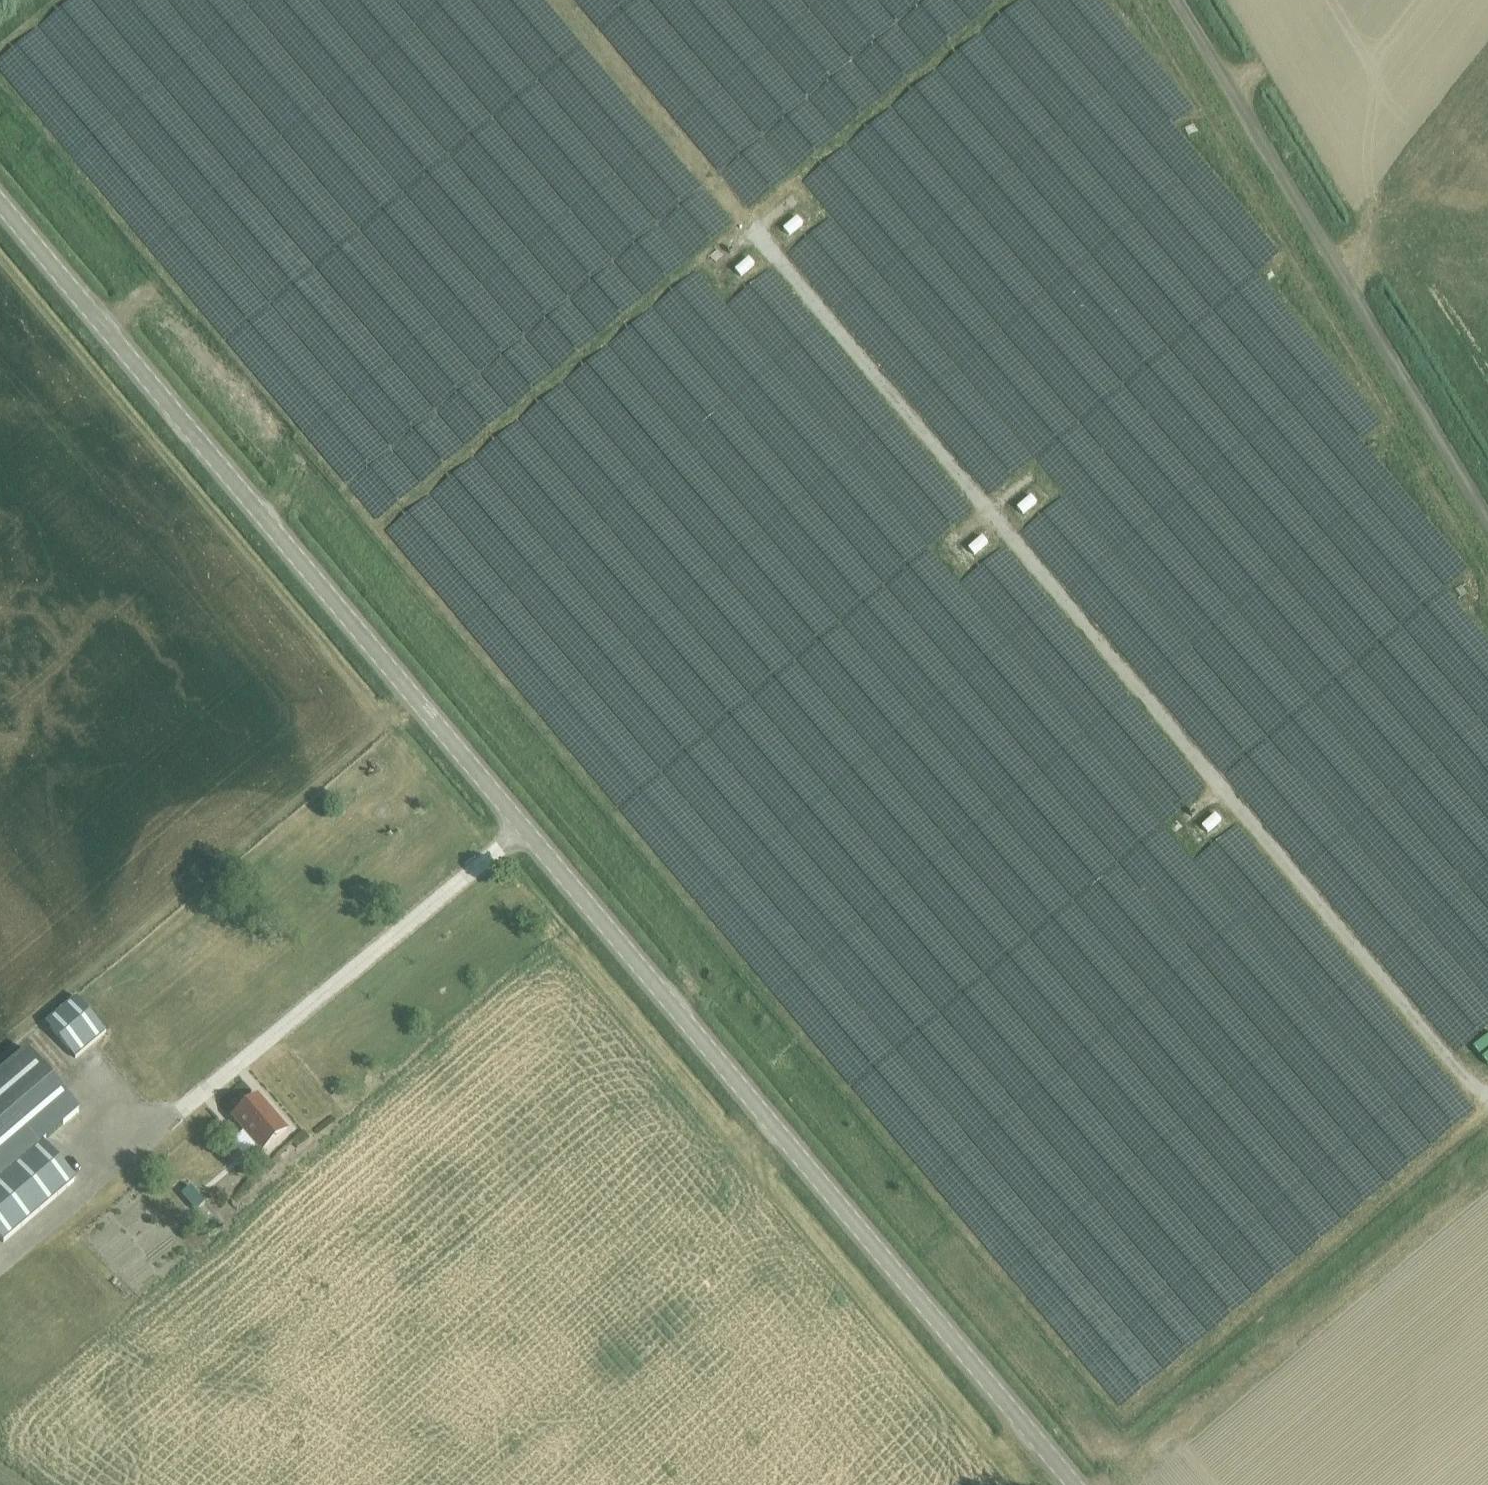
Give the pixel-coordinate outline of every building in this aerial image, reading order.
[(106,1032),(76,998),(45,1024),(75,1059),(106,1032)] [(27,1051),(0,1074),(0,1180),(43,1142),(79,1111),(27,1051)] [(287,1130),(258,1097),(232,1119),(261,1153),(287,1130)] [(3,1243),(76,1181),(43,1142),(0,1180),(0,1240),(3,1243)] [(181,1195),(196,1211),(205,1204),(190,1187),(181,1195)]
